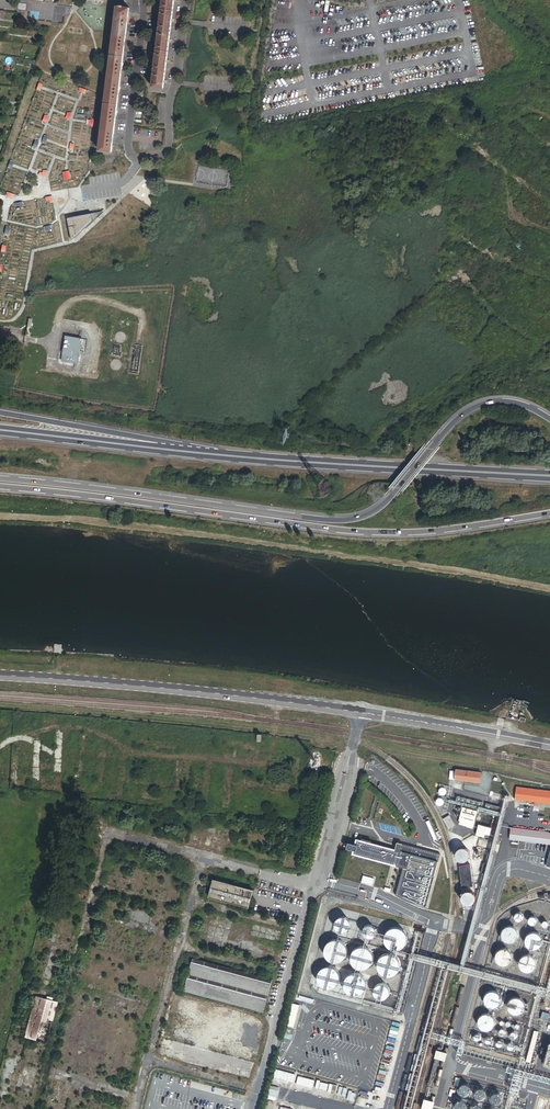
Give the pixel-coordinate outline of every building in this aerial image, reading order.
[(175,0),(163,0),(152,87),(164,88),(175,0)] [(112,152),(130,7),(124,7),(117,6),(99,150),(112,152)] [(69,169),(62,171),(64,179),(71,178),(69,169)] [(90,219),(100,210),(89,212),(90,219)] [(66,226),(69,240),(90,219),(89,212),(71,216),(72,225),(66,226)] [(124,338),(124,337),(123,336),(122,335),(121,334),(120,333),(119,333),(117,333),(116,334),(115,335),(114,336),(114,337),(113,338),(113,340),(114,341),(115,342),(116,343),(117,344),(118,344),(119,344),(121,344),(122,343),(123,342),(124,341),(124,340),(124,338)] [(76,365),(80,339),(64,337),(60,362),(76,365)] [(137,372),(141,348),(132,346),(128,371),(137,372)] [(120,366),(120,364),(119,363),(118,362),(117,361),(115,360),(114,360),(113,360),(111,361),(110,362),(109,363),(108,364),(108,366),(108,367),(109,369),(109,370),(110,371),(112,372),(113,372),(115,372),(116,372),(117,371),(119,370),(119,369),(120,367),(120,366)] [(455,780),(480,783),(481,772),(456,770),(455,780)] [(517,789),(516,800),(535,802),(534,806),(539,806),(539,803),(549,804),(549,792),(517,789)] [(487,814),(489,805),(476,802),(474,809),(484,811),(483,813),(487,814)] [(501,817),(504,808),(489,805),(487,814),(501,817)] [(478,811),(463,807),(458,825),(473,829),(478,811)] [(450,815),(442,819),(448,829),(455,825),(450,815)] [(490,836),(492,828),(484,826),(482,837),(485,837),(485,835),(490,836)] [(545,833),(545,829),(540,828),(540,832),(512,829),(510,840),(549,844),(549,833),(545,833)] [(357,840),(353,855),(435,875),(440,854),(398,844),(396,850),(357,840)] [(470,855),(470,854),(469,853),(469,852),(468,852),(468,851),(467,850),(466,850),(465,849),(464,849),(463,849),(462,849),(461,850),(460,850),(459,851),(458,852),(457,853),(457,854),(457,855),(456,855),(456,856),(456,857),(457,858),(457,859),(457,860),(458,860),(458,861),(459,862),(460,862),(460,863),(461,863),(462,863),(463,863),(464,863),(465,863),(466,863),(467,862),(468,862),(468,861),(469,860),(470,859),(470,858),(470,857),(470,856),(470,855)] [(472,865),(460,866),(462,888),(474,887),(472,865)] [(374,879),(363,876),(361,883),(372,885),(374,879)] [(249,908),(254,890),(214,879),(211,890),(208,889),(207,894),(210,895),(209,897),(249,908)] [(477,897),(476,896),(476,895),(475,894),(474,894),(474,893),(473,893),(472,892),(471,892),(470,892),(469,892),(468,892),(467,893),(466,893),(465,894),(464,895),(464,896),(463,897),(463,898),(463,899),(463,900),(464,901),(464,902),(464,903),(465,904),(466,904),(466,905),(467,905),(468,905),(469,906),(470,906),(471,906),(472,905),(473,905),(474,905),(474,904),(475,904),(476,903),(476,902),(476,901),(477,901),(477,900),(477,899),(477,898),(477,897)] [(523,918),(524,917),(523,916),(523,915),(522,914),(521,913),(520,913),(519,913),(518,913),(517,913),(517,914),(516,915),(515,916),(515,917),(515,918),(516,919),(516,920),(517,920),(518,921),(519,921),(520,921),(521,921),(522,920),(523,920),(523,919),(523,918)] [(344,932),(346,932),(349,931),(350,929),(351,927),(352,924),(351,922),(350,920),(348,918),(346,917),(344,917),(341,917),(339,919),(337,921),(337,923),(337,926),(337,928),(339,930),(341,932),(344,932)] [(537,922),(537,921),(537,920),(537,919),(536,918),(535,917),(534,917),(533,917),(532,917),(531,917),(530,918),(530,919),(529,920),(529,921),(529,922),(529,923),(530,924),(531,924),(532,925),(533,925),(534,925),(535,925),(536,924),(537,923),(537,922)] [(376,934),(376,932),(376,931),(375,929),(374,928),(373,927),(372,926),(370,926),(368,926),(367,927),(366,928),(364,929),(364,930),(363,932),(364,934),(364,935),(365,937),(366,938),(368,939),(369,939),(371,939),(372,939),(374,938),(375,937),(376,935),(376,934)] [(518,936),(518,935),(518,934),(518,933),(518,932),(518,931),(517,931),(517,930),(516,929),(516,928),(515,928),(514,927),(513,927),(512,927),(511,926),(510,926),(509,927),(508,927),(507,927),(506,928),(505,929),(504,930),(504,931),(503,931),(503,932),(503,933),(503,934),(503,935),(503,936),(503,937),(504,938),(504,939),(505,940),(506,940),(506,941),(507,941),(508,942),(509,942),(510,942),(511,942),(512,942),(513,942),(514,941),(515,941),(516,940),(517,939),(517,938),(518,937),(518,936)] [(407,942),(407,941),(407,939),(407,938),(407,937),(407,935),(406,934),(405,933),(404,932),(403,931),(402,930),(401,929),(400,929),(398,928),(397,928),(396,928),(394,928),(393,929),(391,929),(390,930),(389,931),(388,932),(387,933),(386,934),(386,935),(385,936),(385,938),(385,939),(385,941),(385,942),(386,943),(386,945),(387,946),(388,947),(389,948),(390,949),(391,949),(393,950),(394,950),(395,951),(397,951),(398,950),(400,950),(401,950),(402,949),(403,948),(404,947),(405,946),(406,945),(407,944),(407,942)] [(542,942),(542,941),(542,940),(542,939),(542,938),(541,937),(540,936),(539,935),(539,934),(538,934),(537,934),(536,933),(535,933),(534,933),(533,933),(532,933),(531,934),(530,934),(529,935),(528,936),(527,937),(527,938),(526,939),(526,940),(526,941),(526,942),(526,943),(527,944),(527,945),(527,946),(528,947),(529,948),(530,948),(531,949),(532,949),(533,949),(534,949),(535,949),(536,949),(537,949),(538,949),(539,948),(540,947),(541,946),(541,945),(542,944),(542,943),(542,942)] [(347,954),(348,953),(348,952),(348,950),(347,949),(347,947),(346,946),(345,945),(345,944),(344,943),(342,942),(341,941),(340,941),(338,940),(337,940),(336,940),(334,940),(333,941),(332,941),(330,942),(329,943),(328,944),(327,945),(326,946),(326,947),(325,949),(325,950),(325,951),(325,953),(325,954),(326,956),(326,957),(327,958),(328,959),(329,960),(330,961),(331,962),(333,962),(334,963),(336,963),(337,963),(338,963),(340,962),(341,962),(342,961),(343,960),(345,959),(345,958),(346,957),(347,956),(347,954)] [(374,961),(374,960),(375,959),(374,957),(374,956),(374,954),(373,953),(372,952),(371,951),(370,950),(369,949),(368,948),(367,948),(365,948),(364,947),(363,947),(361,948),(360,948),(358,948),(357,949),(356,950),(355,951),(354,952),(353,953),(353,954),(352,956),(352,957),(352,959),(352,960),(352,961),(353,963),(353,964),(354,965),(355,966),(356,967),(357,968),(358,969),(360,969),(361,970),(363,970),(364,970),(365,970),(367,969),(368,969),(369,968),(370,967),(371,966),(372,965),(373,964),(374,963),(374,961)] [(512,959),(512,958),(513,957),(512,956),(512,955),(512,954),(512,953),(511,952),(510,951),(509,950),(508,950),(507,949),(506,949),(505,949),(504,949),(503,949),(502,949),(501,950),(500,950),(500,951),(499,951),(498,952),(498,953),(497,954),(497,955),(497,956),(497,957),(497,958),(497,959),(497,960),(498,961),(498,962),(499,962),(500,963),(500,964),(501,964),(502,964),(503,965),(504,965),(505,965),(506,965),(507,964),(508,964),(509,964),(510,963),(510,962),(511,962),(512,961),(512,960),(512,959)] [(394,977),(398,975),(401,972),(402,968),(402,964),(401,960),(399,956),(396,954),(392,953),(388,952),(384,954),(381,956),(378,960),(377,964),(377,968),(379,972),(382,975),(386,977),(390,978),(394,977)] [(536,966),(536,965),(536,964),(536,963),(536,962),(535,961),(535,960),(534,959),(534,958),(533,958),(532,957),(531,957),(530,956),(529,956),(528,956),(527,956),(526,956),(525,957),(524,957),(523,958),(522,958),(522,959),(521,960),(521,961),(520,962),(520,963),(520,964),(520,965),(520,966),(521,967),(522,968),(522,969),(523,970),(524,970),(525,971),(526,971),(527,972),(528,972),(529,971),(530,971),(531,971),(532,970),(533,970),(534,969),(534,968),(535,967),(536,966)] [(262,1012),(270,983),(192,962),(184,992),(262,1012)] [(331,988),(334,987),(337,985),(339,983),(340,980),(340,976),(339,973),(337,971),(334,969),(331,968),(328,968),(325,969),(322,971),(320,974),(320,978),(320,981),(322,984),(324,986),(327,988),(331,988)] [(357,995),(360,994),(363,992),(365,989),(366,986),(366,983),(365,980),(363,977),(361,976),(358,975),(354,975),(351,976),(349,978),(347,981),(346,984),(347,988),(348,991),(351,993),(354,994),(357,995)] [(390,994),(390,993),(390,992),(390,990),(389,989),(389,988),(388,987),(387,987),(387,986),(386,986),(385,985),(384,985),(383,985),(382,985),(381,985),(380,985),(379,986),(378,987),(377,987),(377,988),(376,989),(376,990),(375,990),(375,991),(375,992),(375,993),(375,994),(376,995),(376,996),(377,997),(377,998),(378,998),(379,999),(380,1000),(381,1000),(382,1000),(383,1000),(384,1000),(385,1000),(386,999),(387,999),(387,998),(388,998),(389,997),(389,996),(390,995),(390,994)] [(500,1001),(500,1000),(501,999),(500,998),(500,997),(500,996),(499,995),(498,994),(498,993),(497,993),(496,992),(495,992),(494,992),(493,992),(492,992),(491,992),(490,992),(489,992),(488,993),(487,994),(486,995),(486,996),(485,997),(485,998),(485,999),(485,1000),(485,1001),(485,1002),(486,1003),(486,1004),(487,1005),(488,1006),(489,1007),(490,1007),(491,1007),(492,1007),(493,1007),(494,1007),(495,1007),(496,1007),(497,1006),(498,1006),(498,1005),(499,1004),(500,1003),(500,1002),(500,1001)] [(52,1022),(58,1001),(35,995),(24,1037),(35,1039),(40,1019),(52,1022)] [(525,1008),(525,1007),(525,1006),(525,1005),(525,1004),(525,1003),(524,1002),(524,1001),(523,1000),(522,999),(521,999),(521,998),(520,998),(519,998),(518,998),(517,998),(516,998),(515,998),(514,998),(513,999),(512,999),(511,1000),(511,1001),(510,1002),(509,1004),(509,1006),(509,1007),(510,1008),(510,1009),(511,1010),(511,1011),(512,1012),(513,1012),(514,1013),(515,1013),(516,1013),(517,1013),(518,1013),(519,1013),(520,1013),(521,1012),(522,1012),(523,1011),(524,1010),(524,1009),(525,1008)] [(549,1015),(549,1014),(543,1012),(541,1019),(549,1021),(549,1015)] [(495,1024),(496,1023),(496,1022),(496,1021),(495,1020),(495,1019),(495,1018),(494,1017),(493,1016),(492,1015),(491,1015),(490,1014),(489,1014),(488,1014),(487,1014),(486,1014),(485,1014),(484,1014),(483,1015),(482,1016),(481,1016),(481,1017),(480,1018),(480,1019),(479,1020),(479,1021),(479,1022),(479,1023),(479,1024),(480,1025),(480,1026),(481,1027),(481,1028),(482,1028),(483,1029),(484,1030),(485,1030),(486,1030),(487,1030),(488,1030),(489,1030),(490,1030),(491,1030),(492,1029),(493,1028),(494,1027),(495,1026),(495,1025),(495,1024)] [(535,1030),(526,1061),(531,1062),(539,1031),(535,1030)] [(446,1061),(448,1053),(447,1052),(437,1050),(435,1058),(436,1058),(440,1059),(445,1060),(446,1061)] [(433,1087),(440,1059),(436,1058),(428,1086),(430,1086),(431,1087),(433,1087)] [(470,1093),(470,1091),(470,1090),(470,1088),(469,1087),(468,1086),(467,1085),(466,1084),(465,1084),(463,1084),(462,1085),(461,1086),(460,1087),(459,1088),(459,1090),(459,1091),(459,1093),(460,1094),(461,1095),(462,1095),(464,1096),(465,1096),(467,1095),(468,1095),(469,1094),(470,1093)] [(486,1097),(486,1096),(486,1094),(486,1093),(485,1091),(485,1090),(483,1089),(482,1089),(481,1089),(479,1089),(478,1089),(477,1090),(476,1091),(475,1093),(475,1094),(475,1095),(475,1097),(476,1098),(477,1099),(478,1100),(480,1100),(481,1100),(483,1100),(484,1099),(485,1098),(486,1097)] [(502,1101),(503,1099),(503,1098),(502,1096),(502,1095),(501,1094),(500,1093),(498,1092),(497,1092),(496,1093),(494,1093),(493,1094),(492,1095),(491,1096),(491,1098),(491,1099),(492,1101),(493,1102),(494,1103),(495,1103),(496,1104),(498,1104),(499,1103),(500,1103),(501,1102),(502,1101)] [(466,1107),(466,1106),(466,1104),(465,1103),(464,1102),(463,1101),(462,1100),(461,1100),(459,1100),(458,1101),(457,1102),(456,1103),(455,1104),(455,1106),(455,1107),(455,1108),(456,1108),(465,1108),(466,1108),(466,1107)]
